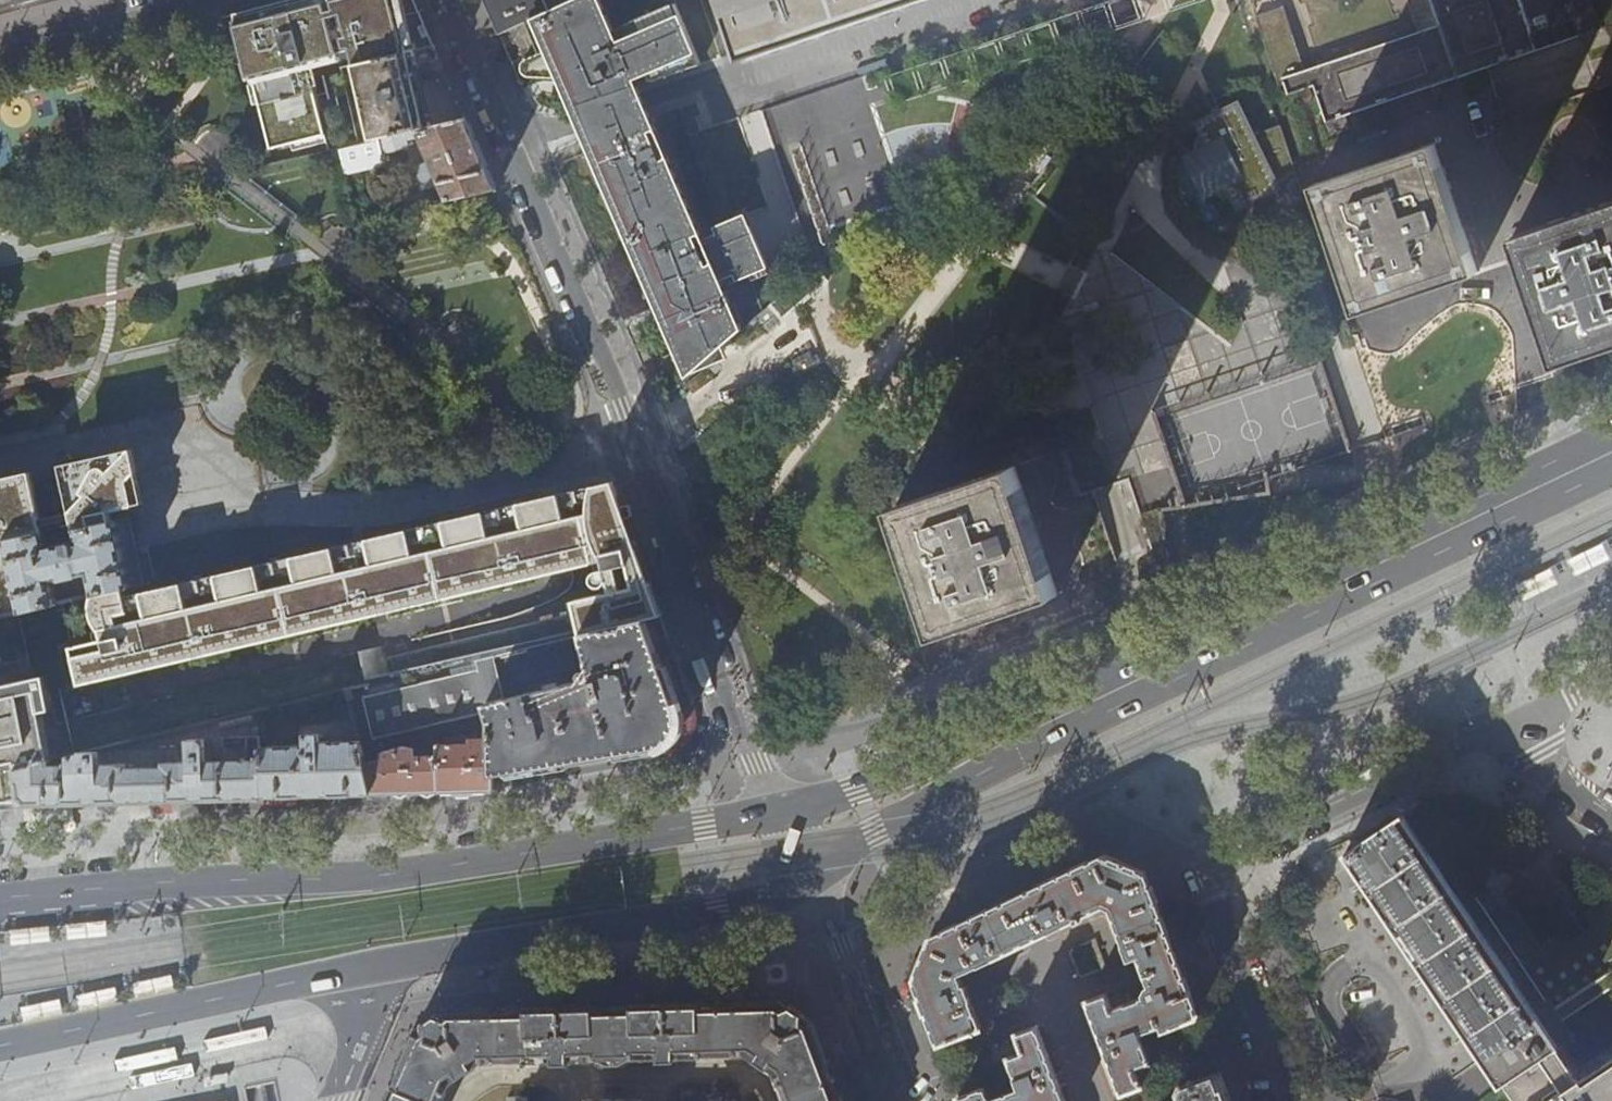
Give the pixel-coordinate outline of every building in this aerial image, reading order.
[(435,47),(423,18),(415,0),(292,0),(288,1),(260,8),(235,14),(269,149),(325,135),(307,62),(353,51),(357,65),(342,68),(359,144),(344,147),(349,173),(388,164),(385,152),(409,146),(408,140),(419,137),(431,162),(419,168),(420,172),(418,173),(423,184),(424,184),(427,187),(439,182),(448,200),(496,189),(490,175),(466,120),(452,86),(446,81),(441,78),(436,78),(422,81),(421,74),(419,67),(429,64),(433,59),(435,57),(436,52),(435,47)] [(532,18),(570,0),(485,0),(499,33),(532,18)] [(689,368),(733,329),(742,322),(721,274),(734,269),(736,274),(767,262),(745,209),(715,222),(717,229),(698,238),(695,234),(702,230),(669,154),(662,157),(650,130),(656,127),(648,108),(637,83),(630,85),(628,80),(647,72),(651,80),(700,63),(675,2),(627,22),(628,24),(615,30),(601,0),(570,0),(532,18),(548,54),(524,58),(522,60),(520,63),(520,70),(523,73),(526,75),(561,73),(583,123),(587,133),(641,257),(689,368)] [(744,60),(748,58),(768,52),(777,49),(819,35),(867,18),(919,1),(921,0),(724,0),(743,56),(744,60)] [(1325,123),(1436,85),(1447,81),(1458,77),(1488,68),(1604,28),(1590,0),(1407,0),(1415,23),(1418,33),(1304,71),(1282,78),(1288,95),(1298,92),(1314,86),(1325,123)] [(1304,71),(1282,1),(1254,11),(1278,80),(1282,78),(1304,71)] [(1196,149),(1182,156),(1204,200),(1217,194),(1218,196),(1220,198),(1221,199),(1224,200),(1226,200),(1229,199),(1230,198),(1237,212),(1261,200),(1254,186),(1262,182),(1258,174),(1270,168),(1238,102),(1194,123),(1200,136),(1199,137),(1197,139),(1195,141),(1195,143),(1195,145),(1195,147),(1196,148),(1196,149)] [(1435,145),(1315,186),(1358,313),(1478,272),(1454,205),(1435,145)] [(1512,238),(1534,300),(1555,365),(1611,346),(1611,204),(1512,238)] [(777,312),(767,320),(770,326),(830,279),(817,263),(777,295),(768,302),(777,312)] [(130,450),(72,514),(75,527),(78,527),(78,530),(111,523),(109,512),(143,504),(135,467),(131,449),(130,450)] [(1016,466),(895,507),(917,570),(938,635),(1059,595),(1037,530),(1016,466)] [(5,543),(5,541),(45,532),(33,478),(0,485),(0,544),(5,543)] [(125,588),(95,595),(104,639),(70,646),(80,683),(592,564),(595,573),(633,565),(623,526),(616,495),(612,480),(586,487),(518,503),(460,517),(397,532),(313,552),(259,565),(198,579),(127,596),(125,588)] [(78,530),(78,527),(45,534),(45,532),(5,541),(5,543),(21,611),(59,603),(54,582),(90,574),(95,595),(125,588),(133,586),(119,521),(111,523),(78,530)] [(1603,543),(1567,561),(1570,568),(1575,577),(1611,559),(1607,550),(1603,543)] [(1552,568),(1515,585),(1519,593),(1523,602),(1560,584),(1555,575),(1552,568)] [(576,602),(582,633),(662,614),(654,592),(653,591),(651,584),(576,602)] [(669,633),(662,614),(582,633),(346,689),(358,740),(361,754),(422,739),(434,737),(486,724),(488,740),(492,774),(648,749),(666,746),(672,741),(675,738),(679,732),(681,726),(681,721),(681,715),(680,710),(694,704),(682,671),(669,633)] [(21,803),(18,767),(48,760),(51,760),(37,688),(36,687),(0,696),(0,804),(21,803)] [(48,767),(48,760),(18,767),(21,803),(47,802),(135,800),(219,798),(312,795),(371,794),(362,767),(358,755),(361,754),(358,740),(318,741),(318,745),(259,747),(258,737),(221,739),(221,762),(208,763),(207,755),(202,755),(202,749),(121,751),(121,743),(80,753),(79,766),(48,767)] [(434,737),(422,739),(425,749),(411,751),(412,754),(404,751),(380,758),(377,764),(362,767),(371,794),(402,793),(439,792),(435,746),(434,737)] [(468,745),(435,746),(439,792),(461,791),(494,791),(493,782),(492,774),(488,740),(468,741),(468,745)] [(1578,1081),(1555,1048),(1569,1039),(1468,884),(1454,893),(1402,814),(1344,852),(1498,1085),(1502,1083),(1513,1100),(1512,1100),(1611,1100),(1611,1059),(1578,1081)] [(1089,1000),(1124,1094),(1144,1087),(1137,1068),(1176,1053),(1167,1030),(1194,1020),(1198,1015),(1190,996),(1156,902),(1144,872),(1104,856),(1079,868),(982,914),(930,940),(914,980),(925,1009),(939,1046),(982,1029),(966,987),(965,987),(961,976),(1105,908),(1110,910),(1129,961),(1138,958),(1148,986),(1145,995),(1145,997),(1129,1003),(1123,987),(1089,1000)] [(107,921),(66,925),(68,940),(108,936),(107,921)] [(50,927),(10,931),(11,946),(52,942),(50,927)] [(172,975),(133,984),(136,999),(176,990),(172,975)] [(116,987),(76,996),(80,1011),(119,1002),(116,987)] [(61,999),(21,1007),(24,1022),(64,1014),(61,999)] [(452,1083),(460,1078),(475,1069),(474,1068),(482,1064),(554,1062),(554,1066),(571,1066),(571,1061),(610,1060),(658,1059),(658,1063),(675,1063),(675,1059),(750,1057),(755,1061),(755,1062),(768,1071),(768,1070),(776,1075),(785,1100),(843,1100),(834,1077),(814,1025),(779,1001),(729,1002),(610,1005),(504,1008),(491,1008),(456,1009),(450,1009),(414,1033),(385,1100),(444,1100),(452,1083)] [(1039,1026),(1017,1034),(1024,1052),(985,1066),(997,1098),(992,1100),(987,1087),(958,1098),(959,1100),(1066,1100),(1039,1026)] [(1221,1077),(1214,1076),(1183,1087),(1180,1094),(1182,1100),(1230,1100),(1221,1077)]
